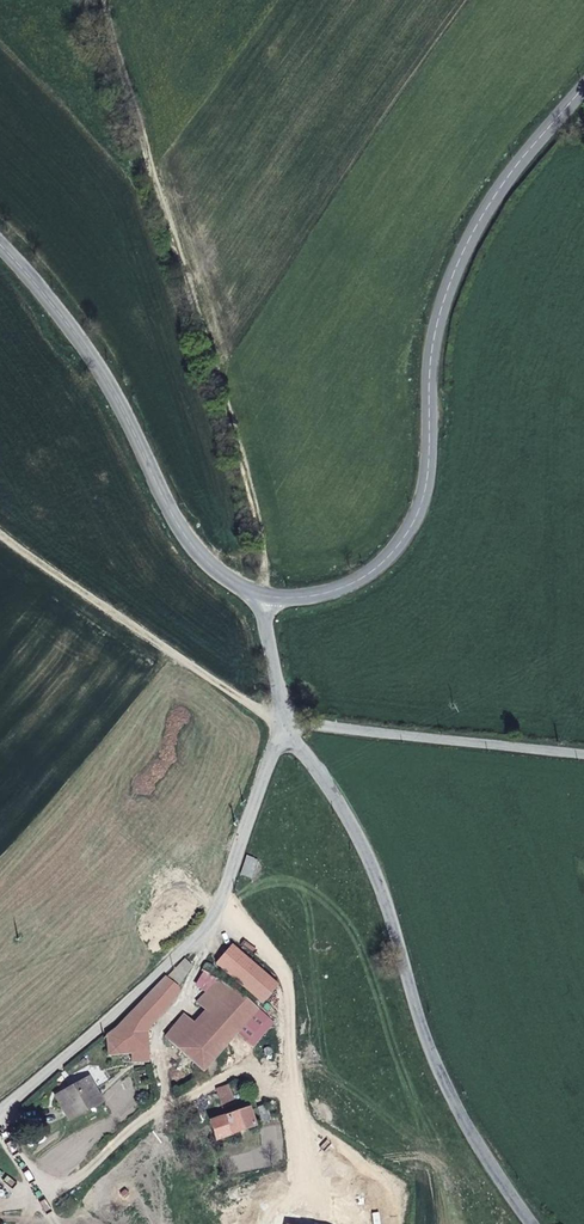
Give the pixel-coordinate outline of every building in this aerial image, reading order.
[(278,985),(232,945),(216,963),(262,1004),(278,985)] [(206,986),(212,975),(210,974),(204,970),(197,980),(206,986)] [(148,1026),(165,1009),(178,991),(176,989),(178,986),(167,977),(161,984),(160,983),(133,1011),(134,1011),(116,1030),(107,1036),(109,1055),(131,1053),(131,1062),(148,1061),(145,1034),(148,1026)] [(210,1015),(234,989),(225,983),(219,979),(197,1003),(210,1015)] [(203,1072),(257,1009),(234,989),(210,1015),(193,1033),(179,1049),(203,1072)] [(179,1049),(193,1033),(179,1021),(166,1037),(179,1049)] [(273,1053),(273,1051),(272,1050),(271,1048),(270,1047),(268,1047),(267,1047),(265,1048),(264,1049),(264,1051),(264,1052),(265,1054),(266,1055),(267,1056),(269,1056),(270,1055),(272,1054),(273,1053)] [(69,1120),(102,1102),(88,1078),(56,1096),(69,1120)] [(236,1105),(229,1085),(217,1089),(223,1109),(236,1105)] [(271,1119),(266,1105),(258,1107),(263,1123),(271,1119)] [(255,1126),(249,1109),(227,1117),(233,1134),(255,1126)] [(233,1134),(227,1117),(210,1121),(216,1140),(233,1134)]
